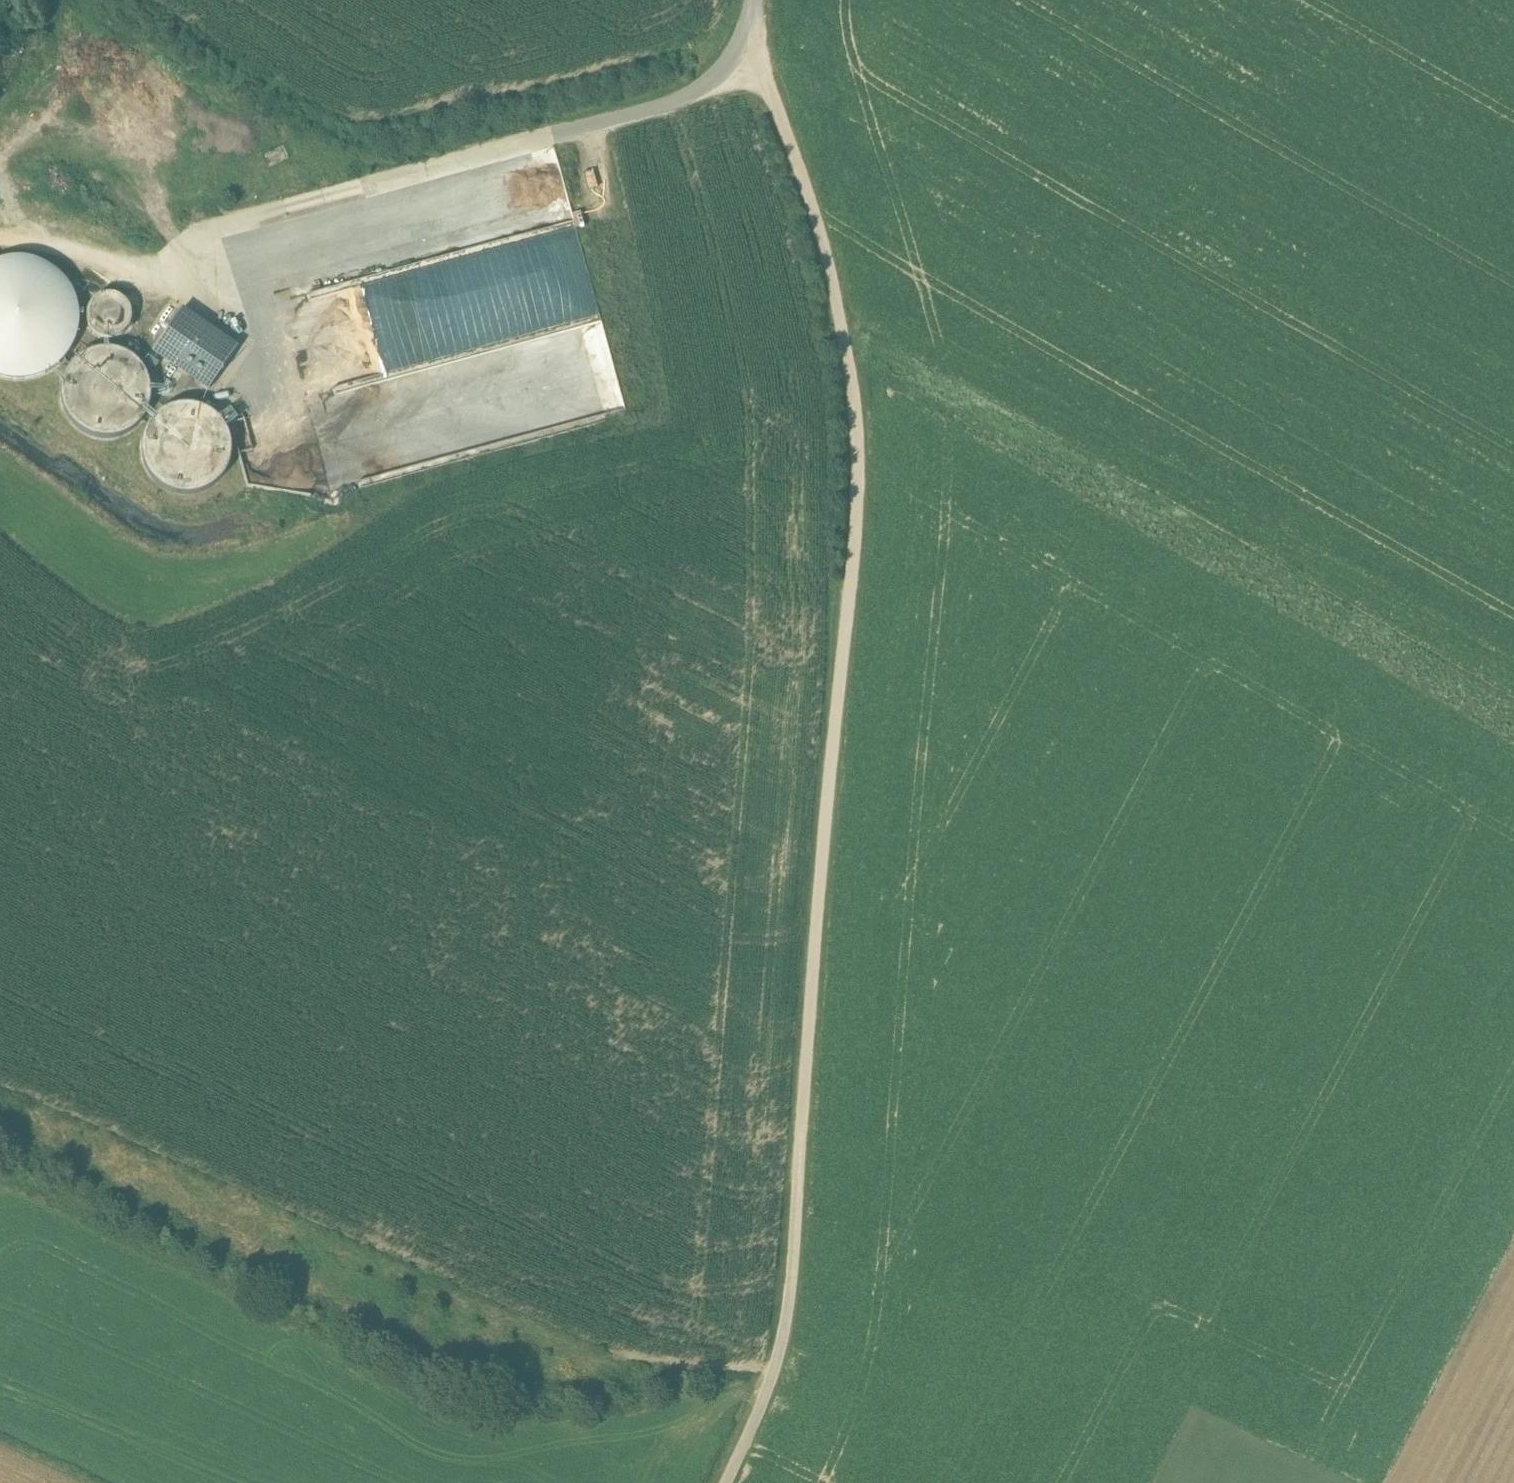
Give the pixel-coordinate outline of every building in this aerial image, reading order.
[(351,274),(569,227),(564,206),(522,216),(518,200),(509,202),(491,206),(488,193),(464,199),(466,210),(366,232),(370,254),(348,258),(351,274)] [(14,379),(37,376),(58,364),(73,346),(79,323),(76,299),(65,279),(46,264),(23,258),(0,261),(0,375),(14,379)] [(123,299),(107,294),(92,302),(87,319),(96,333),(112,338),(127,330),(132,314),(123,299)] [(154,350),(211,388),(237,349),(181,311),(154,350)] [(116,349),(99,349),(82,355),(70,367),(63,383),(62,401),(69,417),(81,430),(97,437),(114,437),(130,431),(143,419),(150,403),(151,385),(144,369),(132,356),(116,349)] [(393,353),(392,365),(426,366),(426,353),(393,353)] [(198,405),(180,404),(164,410),(151,422),(143,437),(142,455),(148,471),(160,484),(176,492),(194,493),(210,487),(223,475),(231,459),(232,442),(226,425),(214,412),(198,405)] [(241,455),(254,450),(242,417),(229,422),(241,455)] [(330,450),(329,468),(364,471),(365,460),(353,459),(353,452),(330,450)]
